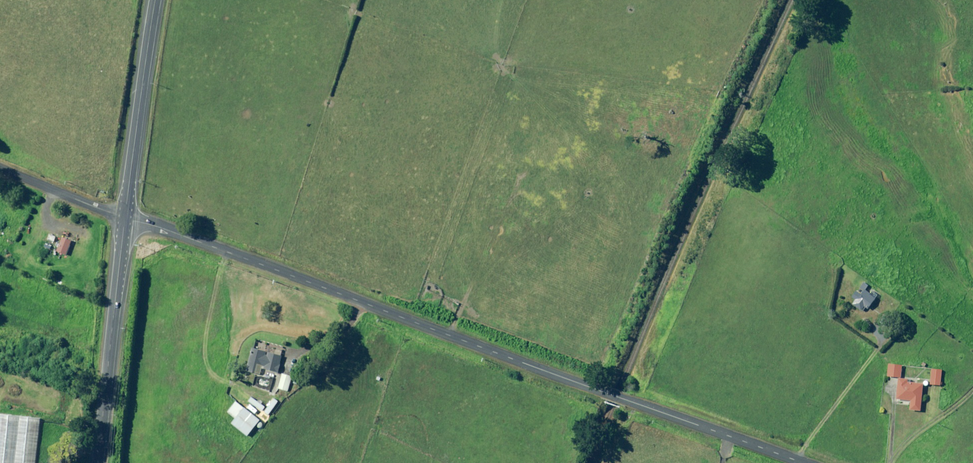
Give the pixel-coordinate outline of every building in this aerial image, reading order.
[(71,245),(72,241),(63,237),(61,242),(60,245),(58,245),(58,243),(54,241),(51,250),(55,252),(57,248),(58,248),(57,251),(67,255),(71,245)] [(867,289),(869,286),(870,284),(866,281),(861,287),(866,290),(864,293),(859,289),(854,296),(857,299),(855,303),(856,303),(855,304),(862,309),(863,310),(864,309),(865,310),(868,306),(870,308),(878,297),(872,293),(873,292),(867,289)] [(281,365),(282,360),(283,356),(269,352),(269,354),(267,353),(268,352),(254,348),(247,371),(257,374),(261,375),(263,369),(280,373),(282,365),(281,365)] [(903,377),(903,375),(904,364),(890,363),(889,375),(900,376),(903,377)] [(933,368),(932,384),(942,385),(944,369),(933,368)] [(289,392),(293,377),(284,374),(283,375),(279,388),(289,392)] [(910,378),(905,378),(900,377),(898,398),(913,400),(912,408),(912,409),(923,410),(926,383),(925,383),(918,382),(910,381),(910,378)] [(249,436),(261,420),(260,420),(260,419),(257,417),(259,415),(247,405),(245,408),(237,402),(229,412),(237,419),(233,424),(249,436)] [(41,420),(0,415),(0,418),(0,462),(36,462),(41,420)]
